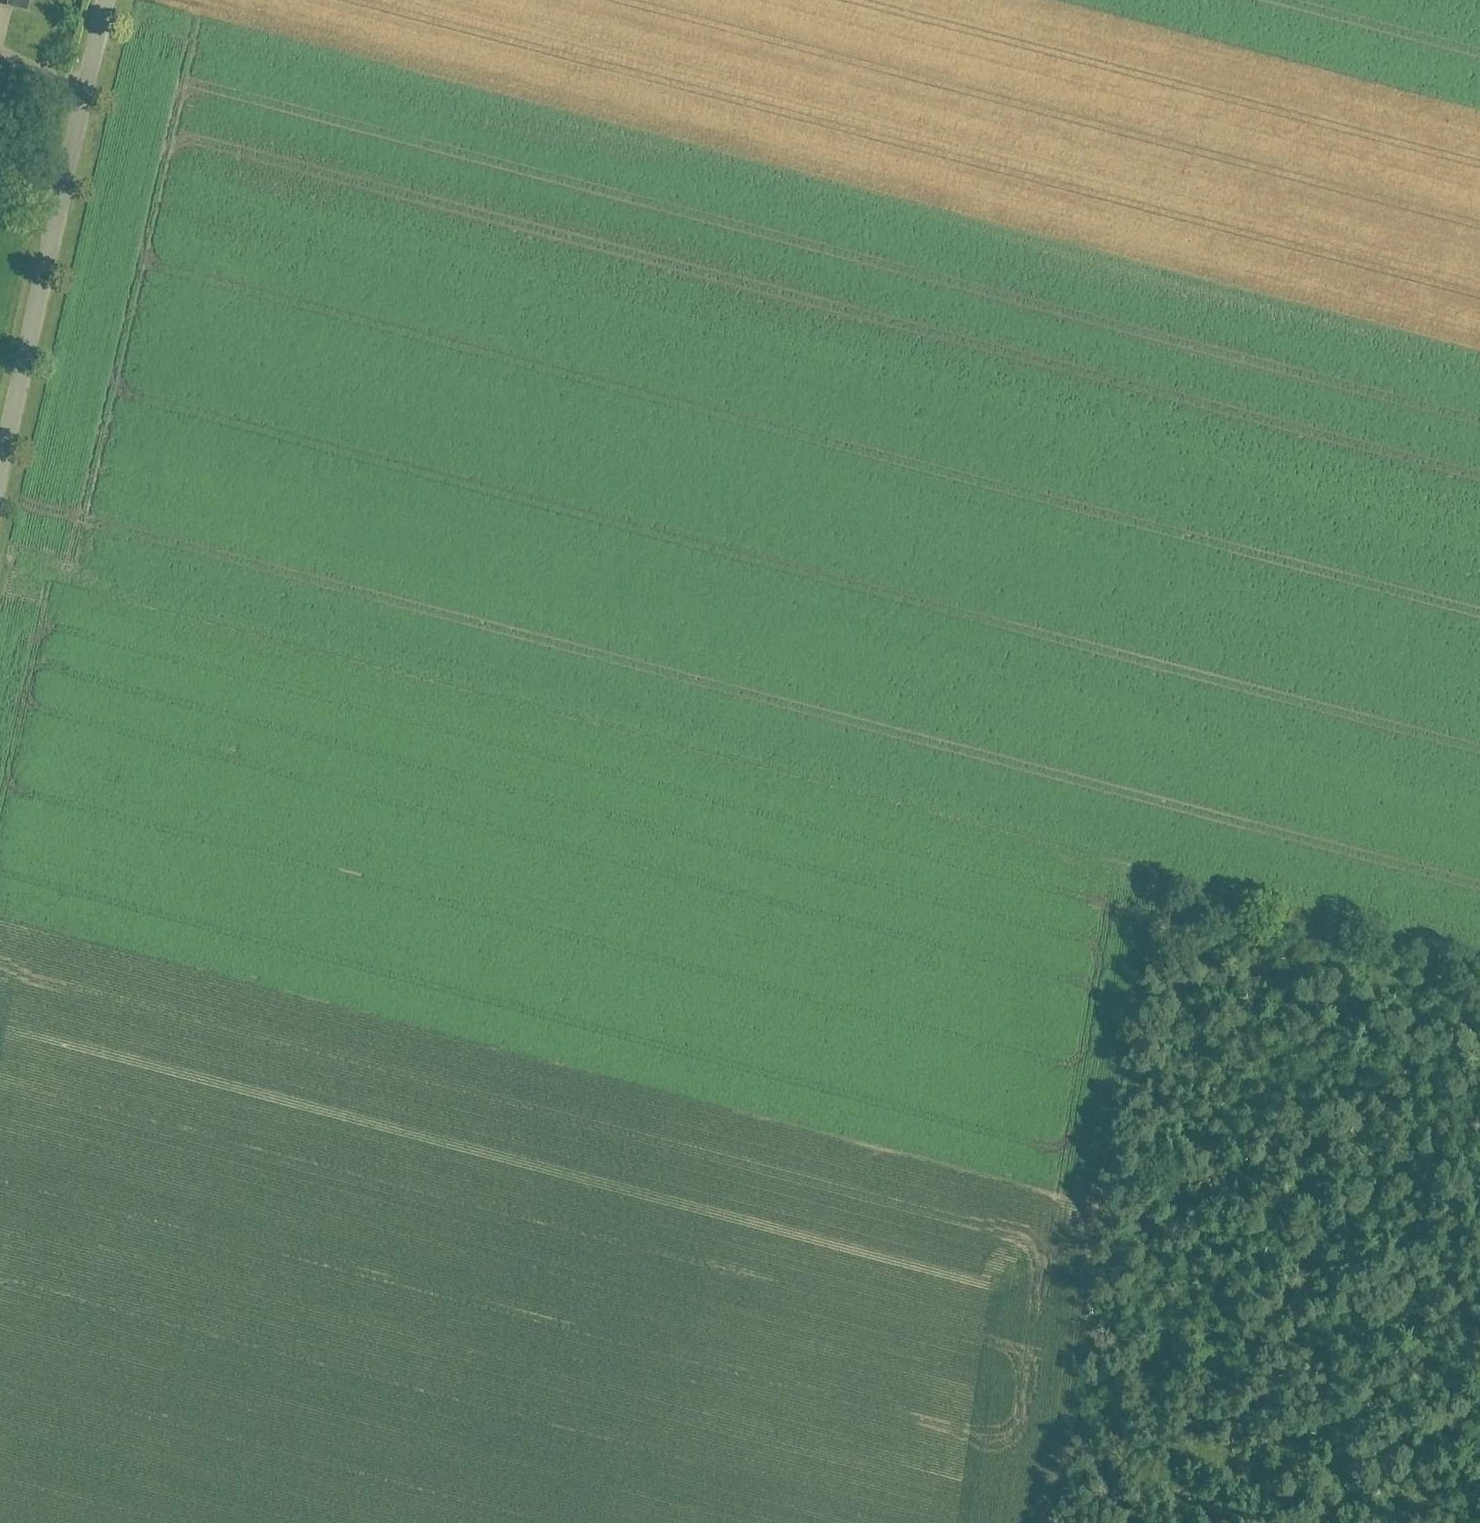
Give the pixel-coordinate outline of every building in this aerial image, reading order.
[(29,15),(35,0),(0,0),(0,4),(29,15)]
